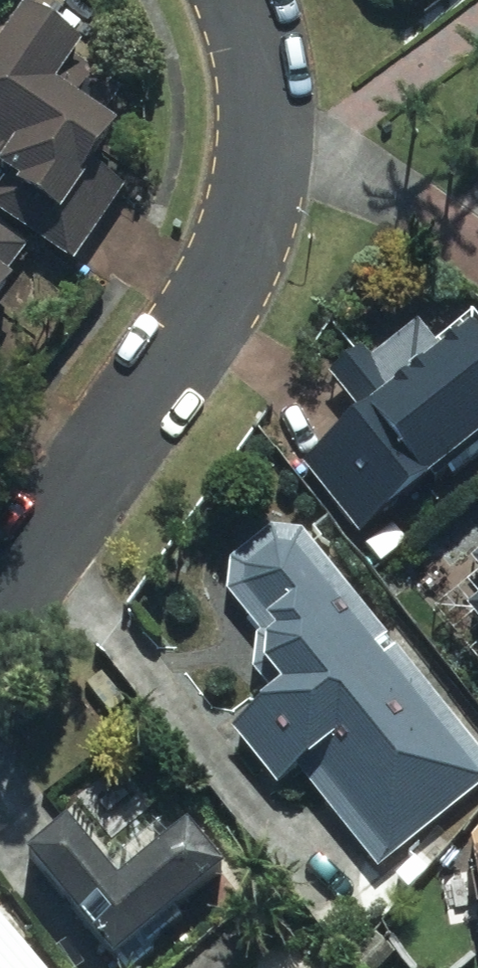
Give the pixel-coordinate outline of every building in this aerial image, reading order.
[(90,173),(118,130),(104,121),(125,88),(22,20),(3,49),(0,47),(0,175),(11,182),(0,198),(0,217),(74,266),(121,194),(90,173)] [(10,264),(20,249),(0,235),(0,304),(22,273),(10,264)] [(371,360),(365,353),(332,380),(367,422),(305,473),(368,547),(477,455),(477,341),(472,334),(446,355),(418,321),(371,360)] [(299,768),(383,871),(477,793),(477,748),(304,536),(271,531),(229,561),(226,600),(257,632),(257,671),(279,694),(228,732),(274,788),(299,768)] [(468,620),(477,631),(477,612),(468,620)] [(116,967),(225,876),(187,831),(120,888),(68,826),(26,860),(116,967)] [(0,922),(0,967),(39,967),(0,922)]
